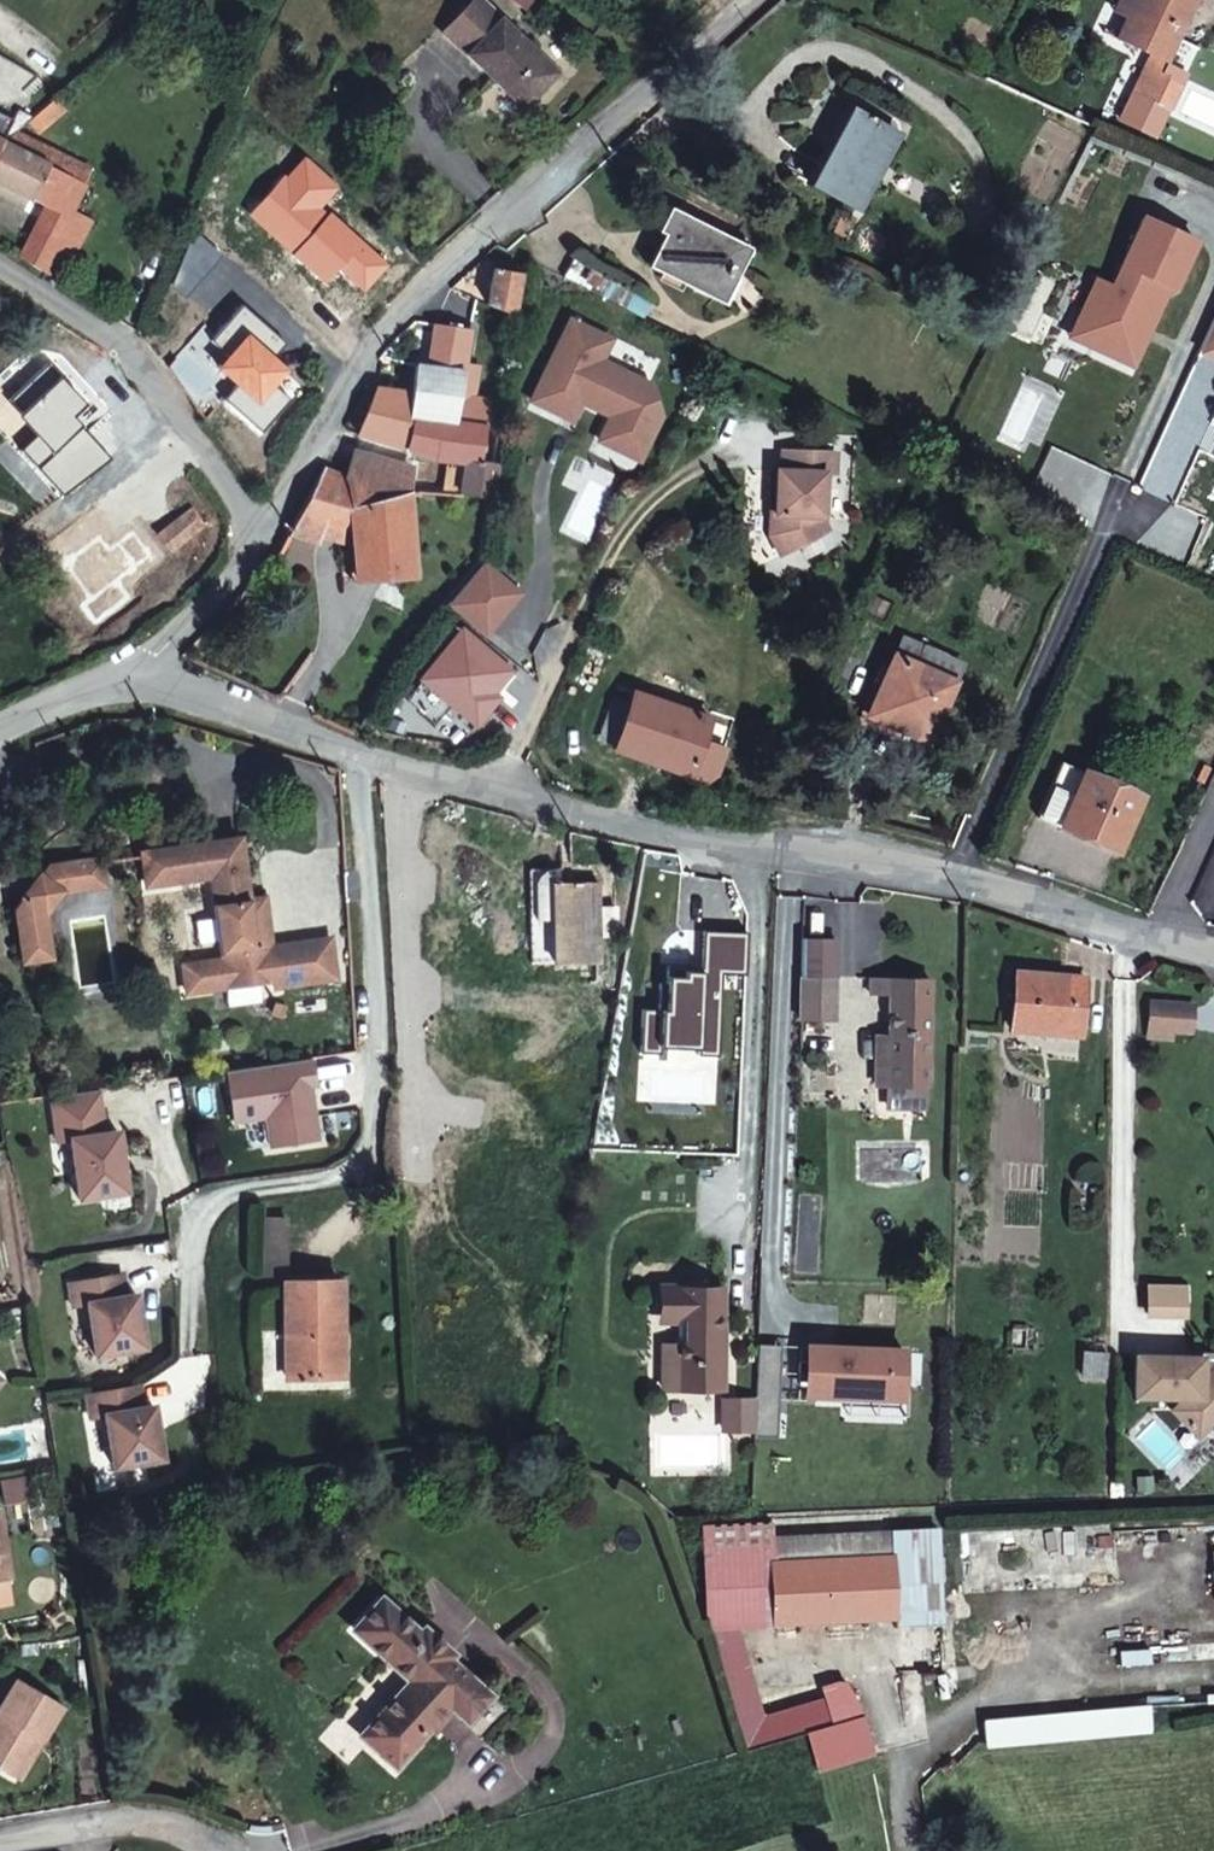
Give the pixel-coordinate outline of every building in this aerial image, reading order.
[(1173,75),(1167,71),(1203,0),(1134,0),(1127,13),(1134,16),(1121,41),(1151,56),(1132,92),(1158,104),(1173,75)] [(488,9),(457,47),(541,118),(571,82),(488,9)] [(1158,104),(1171,111),(1186,81),(1173,75),(1158,104)] [(852,115),(837,142),(844,146),(859,118),(852,115)] [(866,121),(859,118),(844,146),(837,142),(828,161),(814,188),(863,212),(901,139),(878,127),(879,122),(868,117),(866,121)] [(36,219),(17,254),(64,282),(94,227),(76,217),(72,225),(60,219),(76,189),(69,185),(78,168),(18,135),(0,148),(0,185),(42,208),(36,219)] [(36,219),(42,208),(0,185),(0,199),(36,219)] [(743,255),(676,227),(652,285),(720,314),(743,255)] [(577,272),(571,286),(625,312),(633,293),(579,268),(577,272)] [(524,281),(500,276),(494,314),(517,326),(524,281)] [(535,407),(566,421),(576,427),(587,402),(618,417),(604,446),(645,466),(666,420),(654,391),(604,367),(614,346),(573,327),(535,407)] [(438,332),(425,370),(468,377),(473,337),(438,332)] [(465,402),(468,377),(425,370),(420,370),(414,400),(382,397),(373,420),(366,419),(364,425),(370,427),(365,439),(400,450),(406,451),(414,422),(492,433),(497,407),(465,402)] [(466,469),(460,502),(498,508),(503,469),(487,467),(492,433),(414,422),(406,451),(443,464),(443,465),(466,469)] [(360,455),(396,464),(400,450),(365,439),(360,455)] [(841,475),(840,456),(787,453),(786,473),(774,472),(773,495),(779,496),(778,517),(772,517),(771,536),(783,559),(833,534),(826,520),(829,475),(841,475)] [(354,512),(382,505),(389,479),(354,468),(348,483),(354,512)] [(354,512),(348,483),(325,476),(275,567),(309,579),(321,547),(361,559),(366,587),(424,580),(411,499),(382,505),(354,512)] [(491,565),(458,604),(494,635),(527,596),(491,565)] [(966,675),(903,652),(872,730),(935,753),(966,675)] [(632,708),(617,751),(696,777),(697,772),(700,773),(706,773),(712,772),(715,767),(717,762),(703,755),(707,739),(712,723),(630,694),(628,700),(634,702),(632,708)] [(632,708),(612,702),(597,745),(617,751),(632,708)] [(697,772),(696,777),(711,782),(724,771),(732,748),(707,739),(703,755),(717,762),(715,767),(712,772),(706,773),(700,773),(697,772)] [(1046,819),(1126,855),(1152,796),(1071,762),(1046,819)] [(300,933),(272,936),(274,946),(265,947),(264,937),(262,923),(254,925),(248,891),(242,892),(234,831),(137,842),(141,866),(166,862),(168,875),(203,871),(207,896),(199,897),(206,948),(214,946),(215,953),(188,957),(193,986),(227,981),(226,972),(252,969),(252,977),(265,975),(266,983),(306,977),(300,933)] [(57,877),(101,871),(96,846),(43,854),(22,879),(43,895),(57,877)] [(142,879),(168,875),(166,862),(141,866),(142,879)] [(48,936),(43,895),(22,879),(16,888),(24,941),(48,936)] [(257,890),(248,891),(254,925),(262,923),(257,890)] [(599,894),(547,894),(547,971),(599,971),(599,894)] [(324,931),(300,933),(306,977),(330,974),(324,931)] [(274,946),(272,936),(264,937),(265,947),(274,946)] [(817,946),(816,984),(850,985),(851,947),(817,946)] [(177,988),(193,986),(188,957),(172,959),(177,988)] [(227,981),(252,977),(252,969),(226,972),(227,981)] [(1091,1037),(1091,977),(1034,977),(1033,1004),(1020,1004),(1020,1037),(1091,1037)] [(1020,1004),(1033,1004),(1034,977),(1020,977),(1020,1004)] [(816,984),(815,1002),(849,1003),(850,985),(816,984)] [(886,1001),(909,1001),(909,1011),(909,1027),(892,1027),(892,1062),(905,1062),(908,1062),(908,1040),(924,1040),(924,1062),(944,1061),(944,984),(886,985),(886,1001)] [(814,1031),(849,1032),(849,1003),(815,1002),(814,1031)] [(1160,1002),(1157,1026),(1202,1033),(1206,1007),(1160,1002)] [(892,1011),(892,1027),(909,1027),(909,1011),(892,1011)] [(1201,1045),(1202,1033),(1157,1026),(1156,1039),(1201,1045)] [(924,1062),(924,1040),(908,1040),(908,1062),(924,1062)] [(310,1055),(225,1068),(232,1119),(265,1114),(269,1144),(316,1137),(310,1094),(304,1095),(302,1084),(308,1083),(314,1082),(310,1055)] [(908,1062),(905,1062),(905,1083),(944,1083),(944,1061),(924,1062),(908,1062)] [(86,1088),(39,1095),(45,1140),(58,1138),(67,1198),(115,1191),(111,1163),(105,1164),(104,1153),(109,1152),(106,1131),(93,1133),(86,1088)] [(93,1354),(142,1347),(134,1294),(124,1296),(121,1273),(66,1280),(70,1303),(85,1301),(93,1354)] [(292,1377),(351,1375),(347,1281),(290,1282),(292,1377)] [(1195,1290),(1159,1292),(1160,1322),(1196,1320),(1195,1290)] [(684,1331),(685,1353),(686,1374),(670,1375),(670,1399),(726,1398),(724,1301),(667,1300),(668,1330),(684,1331)] [(669,1353),(670,1375),(686,1374),(685,1353),(669,1353)] [(1092,1380),(1116,1377),(1116,1353),(1092,1356),(1092,1380)] [(1213,1433),(1213,1361),(1146,1361),(1145,1399),(1194,1401),(1182,1413),(1207,1439),(1213,1433)] [(110,1469),(159,1462),(151,1409),(141,1411),(138,1388),(83,1395),(87,1419),(102,1417),(110,1469)] [(761,1435),(762,1407),(731,1405),(730,1434),(761,1435)] [(671,1475),(734,1478),(736,1443),(670,1440),(671,1475)] [(0,1481),(0,1498),(2,1508),(28,1504),(23,1476),(0,1481)] [(1120,1513),(965,1529),(973,1595),(1127,1580),(1125,1563),(1122,1526),(1120,1513)] [(0,1536),(0,1609),(12,1607),(0,1536)] [(903,1536),(784,1537),(784,1564),(904,1563),(903,1536)] [(784,1537),(718,1537),(721,1630),(906,1624),(904,1563),(784,1564),(784,1537)] [(411,1686),(366,1735),(384,1753),(396,1765),(426,1731),(446,1708),(454,1715),(467,1726),(489,1700),(450,1665),(458,1657),(432,1634),(426,1640),(384,1604),(362,1629),(401,1663),(418,1678),(411,1686)] [(411,1686),(418,1678),(401,1663),(394,1671),(411,1686)] [(877,1719),(859,1674),(812,1692),(829,1738),(877,1719)] [(61,1705),(12,1677),(0,1699),(0,1715),(4,1718),(0,1725),(0,1769),(20,1778),(61,1705)] [(426,1731),(435,1737),(454,1715),(446,1708),(426,1731)] [(891,1753),(877,1719),(829,1738),(812,1745),(826,1779),(891,1753)] [(392,1770),(396,1765),(384,1753),(379,1758),(392,1770)]
